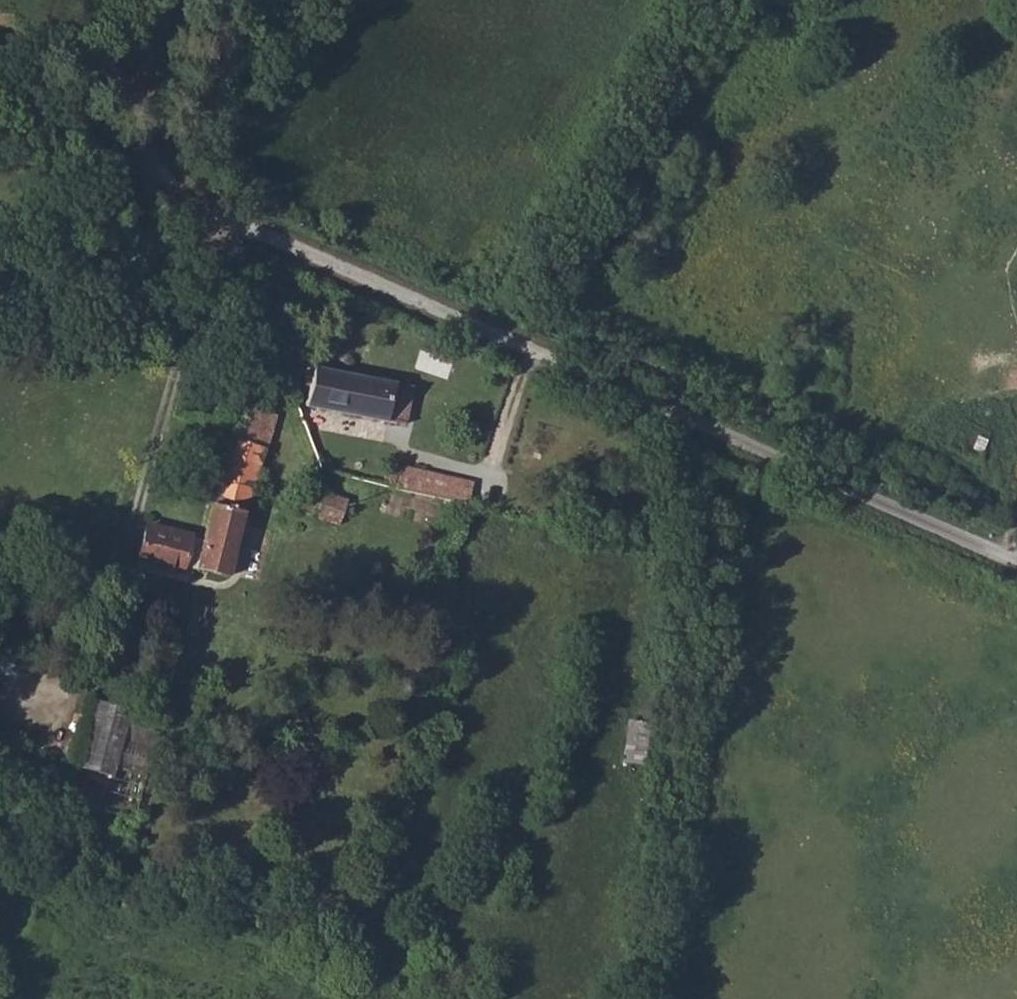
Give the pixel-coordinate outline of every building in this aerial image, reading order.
[(311,368),(304,407),(403,427),(410,389),(311,368)] [(141,521),(135,548),(153,564),(154,564),(178,571),(179,567),(222,580),(239,516),(244,516),(271,420),(274,415),(242,407),(232,441),(227,440),(202,537),(141,521)] [(398,468),(393,491),(461,504),(465,483),(398,468)] [(302,489),(295,512),(338,526),(345,500),(326,495),(325,485),(320,481),(314,482),(310,490),(302,489)] [(135,548),(133,558),(154,564),(153,564),(135,548)] [(147,726),(129,721),(133,706),(98,696),(80,763),(115,772),(119,756),(138,761),(147,726)] [(624,760),(647,763),(652,718),(629,716),(624,760)]
